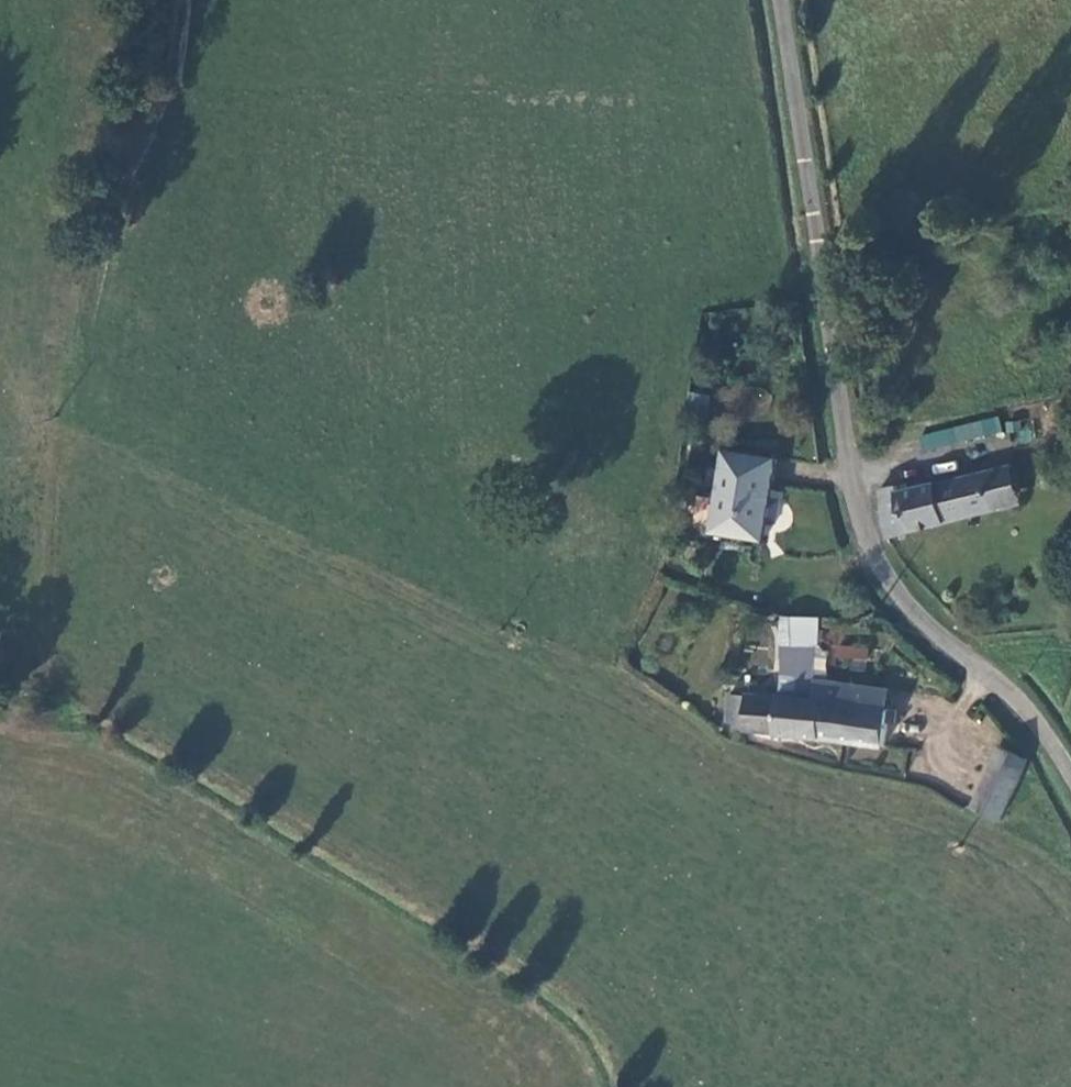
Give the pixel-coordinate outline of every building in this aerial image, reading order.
[(919,435),(923,452),(1002,434),(998,416),(919,435)] [(785,457),(735,449),(723,530),(771,536),(785,457)] [(1014,465),(987,472),(997,511),(1024,504),(1014,465)] [(886,511),(884,511),(889,538),(997,511),(987,472),(900,490),(899,485),(882,488),(886,511)] [(824,620),(789,615),(787,647),(820,651),(824,620)] [(868,648),(833,643),(831,660),(865,664),(868,648)] [(753,697),(751,729),(889,746),(891,722),(892,709),(890,709),(893,689),(820,685),(820,651),(787,647),(783,698),(753,697)] [(900,710),(892,709),(891,722),(898,723),(900,710)] [(999,748),(977,808),(1005,821),(1026,758),(999,748)]
